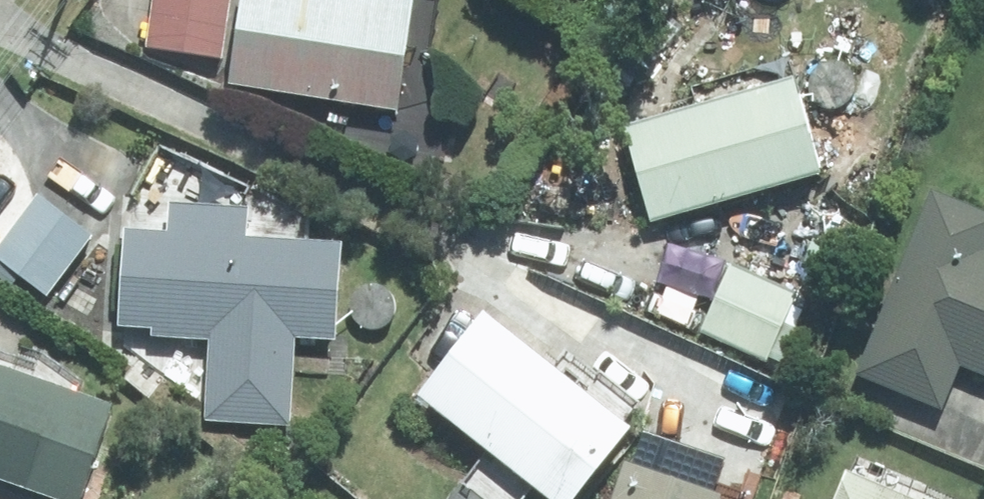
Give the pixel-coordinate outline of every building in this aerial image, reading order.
[(144,50),(217,59),(224,0),(150,0),(144,50)] [(391,115),(409,0),(408,0),(239,0),(225,89),(391,115)] [(786,82),(621,131),(648,225),(812,178),(786,82)] [(983,239),(983,215),(927,193),(857,375),(940,408),(955,370),(983,381),(983,257),(978,255),(983,239)] [(0,242),(0,267),(42,300),(89,240),(34,198),(0,242)] [(337,249),(239,243),(241,215),(165,209),(163,240),(120,236),(113,328),(147,330),(146,339),(231,345),(231,336),(329,344),(337,249)] [(725,266),(696,337),(764,365),(792,296),(725,266)] [(414,400),(536,498),(568,498),(621,433),(477,320),(414,400)] [(42,498),(75,498),(106,411),(0,375),(0,485),(42,498)] [(612,498),(697,498),(621,473),(612,498)] [(840,478),(831,498),(888,498),(840,478)]
